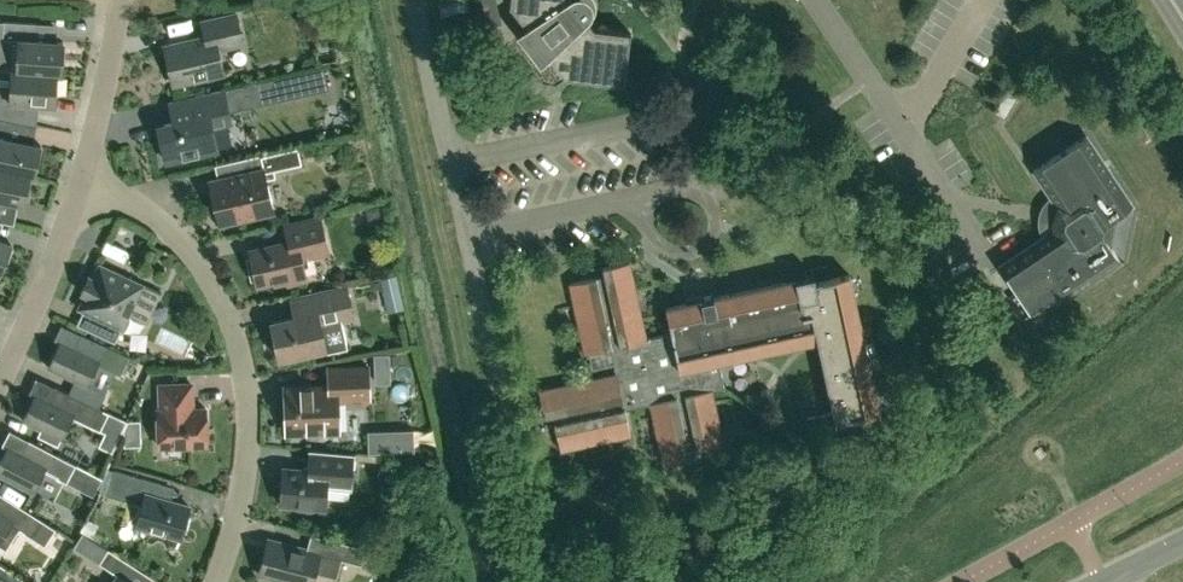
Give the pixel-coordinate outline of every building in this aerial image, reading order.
[(293,5),(299,13),(310,13),(314,3),(312,0),(296,0),(293,5)] [(438,3),(441,15),(469,9),(467,0),(453,0),(438,3)] [(509,4),(527,27),(521,32),(541,58),(547,52),(566,76),(624,82),(630,31),(593,26),(585,16),(588,14),(588,7),(582,0),(510,0),(509,4)] [(173,82),(223,71),(218,48),(243,42),(236,12),(201,20),(205,37),(165,46),(173,82)] [(11,69),(61,72),(63,40),(35,39),(36,22),(4,20),(3,37),(0,37),(0,68),(11,69)] [(61,72),(11,69),(10,89),(0,88),(0,117),(12,120),(25,122),(27,101),(55,103),(57,72),(61,72)] [(166,160),(217,148),(212,124),(230,120),(223,89),(186,97),(190,117),(159,124),(166,160)] [(41,144),(8,137),(12,120),(0,117),(0,166),(35,174),(41,144)] [(1034,317),(1120,260),(1109,243),(1115,215),(1132,204),(1085,134),(1033,169),(1056,203),(1050,231),(999,265),(1034,317)] [(220,222),(273,210),(263,167),(273,165),(270,151),(225,161),(228,176),(210,180),(220,222)] [(24,202),(30,173),(35,174),(0,166),(0,197),(24,202)] [(378,203),(365,206),(366,213),(373,217),(380,216),(378,203)] [(306,278),(301,257),(328,250),(320,215),(285,224),(289,240),(250,249),(258,283),(287,276),(288,282),(306,278)] [(11,243),(0,239),(0,272),(11,243)] [(616,375),(539,392),(544,415),(544,416),(553,414),(555,422),(560,445),(630,429),(625,408),(653,402),(667,462),(690,456),(688,448),(720,441),(708,389),(724,386),(718,359),(818,337),(836,421),(880,411),(850,274),(819,281),(817,273),(796,277),(722,294),(714,295),(665,306),(671,332),(643,338),(625,261),(603,266),(605,275),(573,282),(589,353),(593,368),(613,363),(616,375)] [(161,292),(99,262),(93,276),(89,274),(81,292),(85,293),(78,307),(107,321),(100,334),(115,341),(121,327),(123,328),(129,314),(147,322),(161,292)] [(384,293),(398,290),(394,273),(380,277),(384,293)] [(348,284),(334,287),(291,297),(295,316),(271,321),(279,357),(324,347),(325,352),(348,347),(341,319),(355,316),(348,284)] [(129,355),(81,332),(75,346),(60,340),(48,366),(87,384),(97,362),(120,373),(129,355)] [(400,353),(388,353),(388,362),(400,362),(400,353)] [(146,375),(150,366),(140,362),(136,370),(146,375)] [(286,432),(339,430),(338,397),(369,396),(368,365),(335,366),(336,384),(284,386),(286,432)] [(192,407),(191,383),(160,384),(160,409),(157,409),(159,445),(207,443),(206,407),(192,407)] [(61,438),(71,416),(95,427),(100,429),(109,411),(104,409),(56,386),(49,400),(35,393),(23,419),(41,428),(37,435),(58,445),(61,438)] [(118,412),(107,446),(126,452),(137,418),(118,412)] [(29,439),(22,453),(8,445),(0,460),(0,474),(32,491),(43,469),(66,481),(76,463),(29,439)] [(309,449),(308,469),(283,467),(280,503),(324,506),(326,487),(352,489),(355,453),(318,449),(309,449)] [(107,493),(114,468),(108,467),(103,478),(97,491),(107,493)] [(181,537),(190,505),(157,496),(161,482),(114,468),(107,493),(142,504),(136,524),(181,537)] [(32,537),(44,544),(55,528),(43,520),(0,492),(0,545),(5,548),(6,548),(19,528),(32,537)] [(81,529),(93,534),(99,522),(86,516),(81,529)] [(365,548),(311,533),(307,549),(268,538),(259,573),(292,581),(311,581),(314,571),(336,577),(341,558),(361,563),(365,548)] [(128,580),(137,566),(108,547),(99,562),(118,574),(113,581),(131,581),(128,580)] [(0,563),(0,581),(21,581),(23,578),(0,563)]
